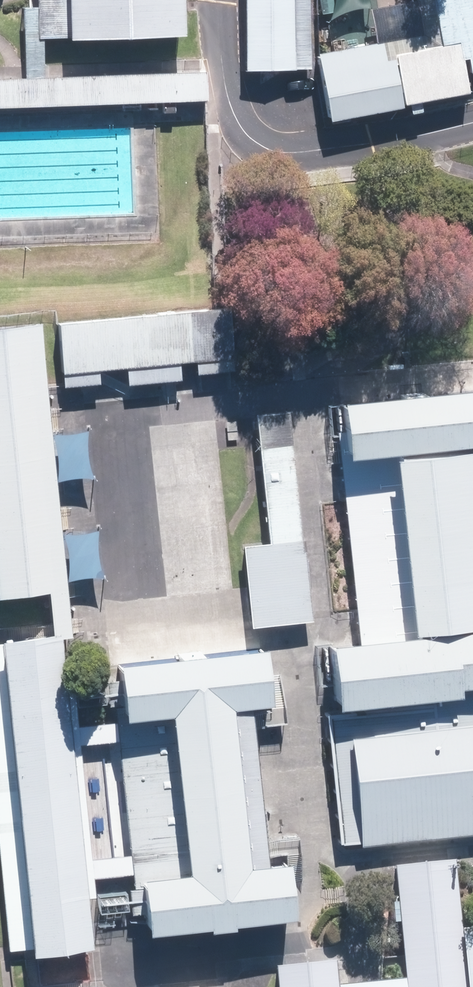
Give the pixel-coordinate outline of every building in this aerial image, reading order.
[(31,46),(176,42),(175,0),(30,0),(31,46)] [(235,74),(306,72),(304,0),(233,0),(235,74)] [(322,121),(462,96),(458,75),(472,73),(472,0),(428,0),(434,34),(310,57),(322,121)] [(0,80),(0,108),(210,100),(209,72),(0,80)] [(226,311),(53,325),(58,380),(230,366),(226,311)] [(0,329),(0,599),(69,592),(42,325),(0,329)] [(325,712),(448,698),(447,688),(472,685),(472,546),(462,446),(472,445),(472,389),(329,405),(335,458),(381,453),(385,488),(338,494),(354,642),(317,646),(325,712)] [(313,622),(291,412),(258,415),(272,545),(245,548),(254,628),(313,622)] [(0,646),(0,672),(25,960),(92,954),(65,641),(0,646)] [(269,706),(262,646),(105,663),(112,727),(168,721),(185,874),(129,880),(136,937),(286,920),(279,861),(243,865),(225,711),(269,706)] [(185,874),(168,721),(112,727),(129,880),(185,874)] [(326,739),(337,850),(472,837),(472,724),(326,739)] [(280,972),(281,986),(472,986),(472,939),(466,940),(460,865),(396,870),(403,963),(280,972)]
